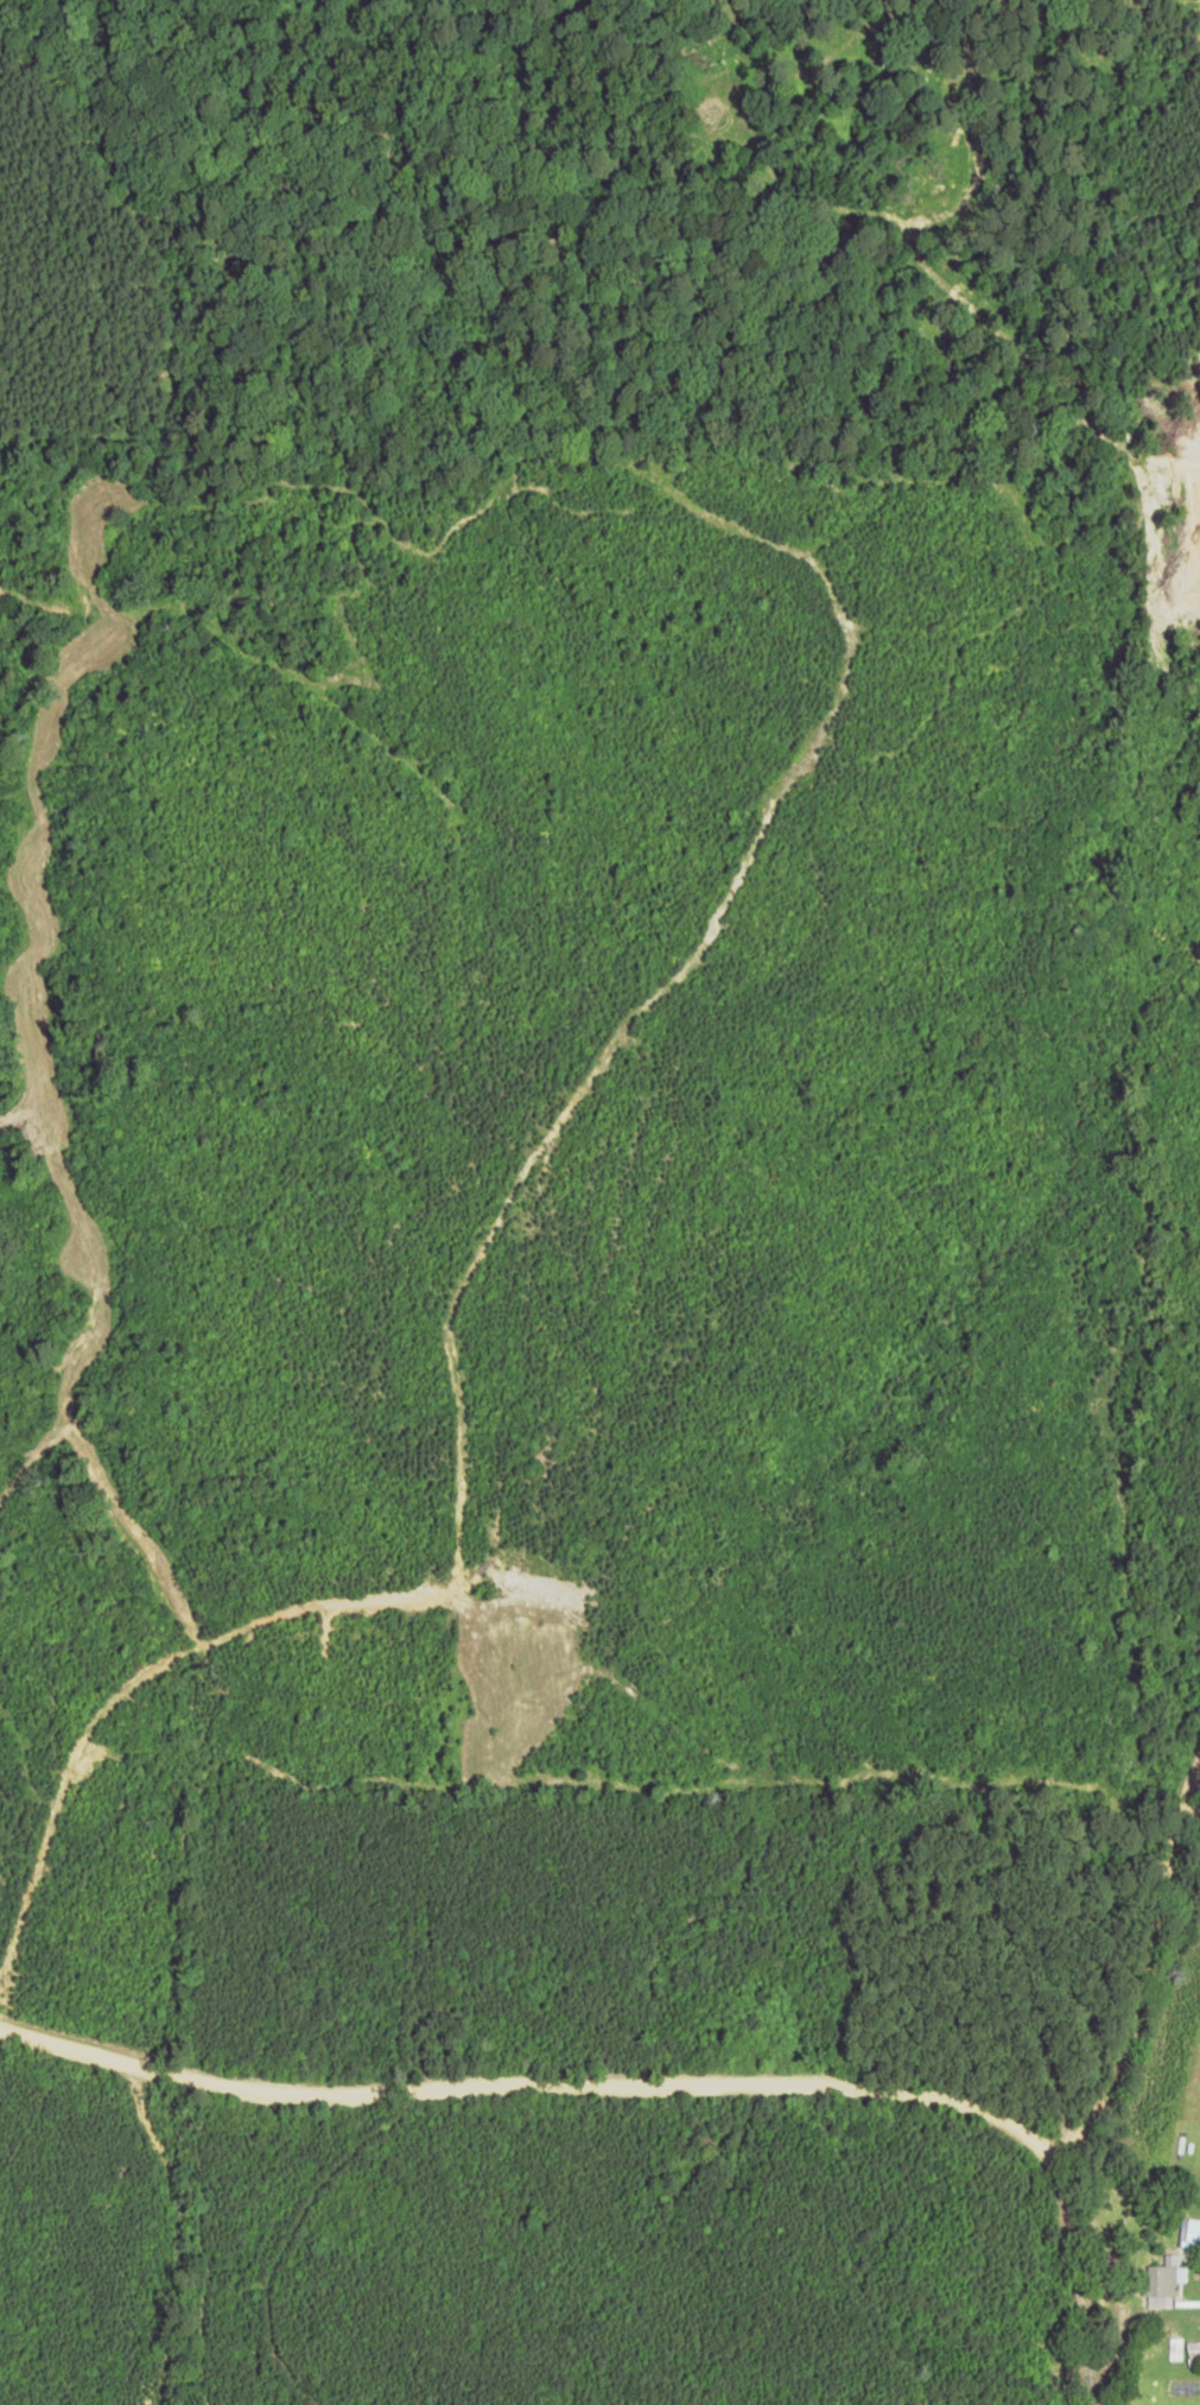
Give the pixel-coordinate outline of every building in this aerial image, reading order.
[(1175,2308),(1176,2282),(1184,2282),(1185,2258),(1199,2259),(1199,2220),(1187,2220),(1187,2229),(1181,2229),(1180,2255),(1165,2254),(1164,2267),(1148,2266),(1146,2307),(1175,2308)] [(1187,2341),(1188,2357),(1199,2357),(1199,2341),(1187,2341)]
